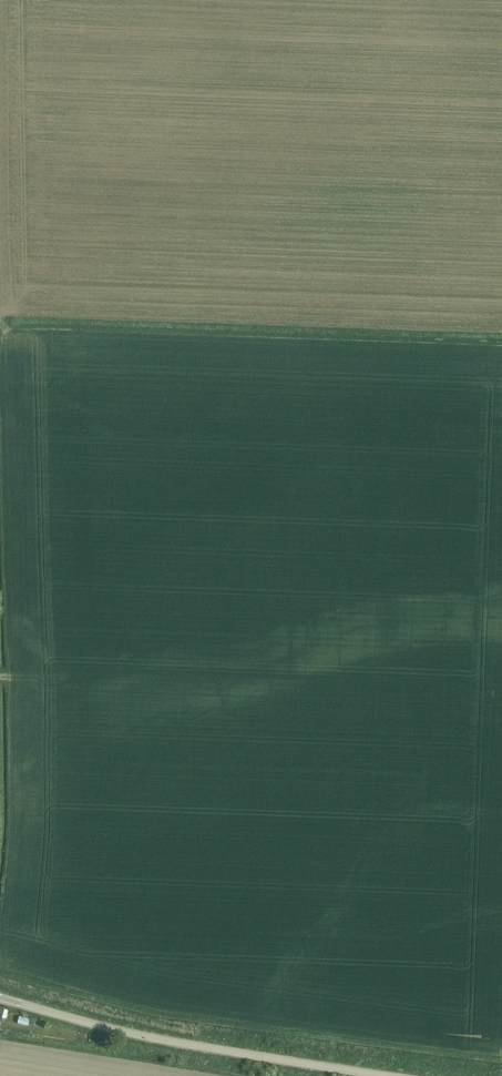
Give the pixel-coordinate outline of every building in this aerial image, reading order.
[(19,1017),(17,1024),(28,1027),(30,1020),(19,1017)]
